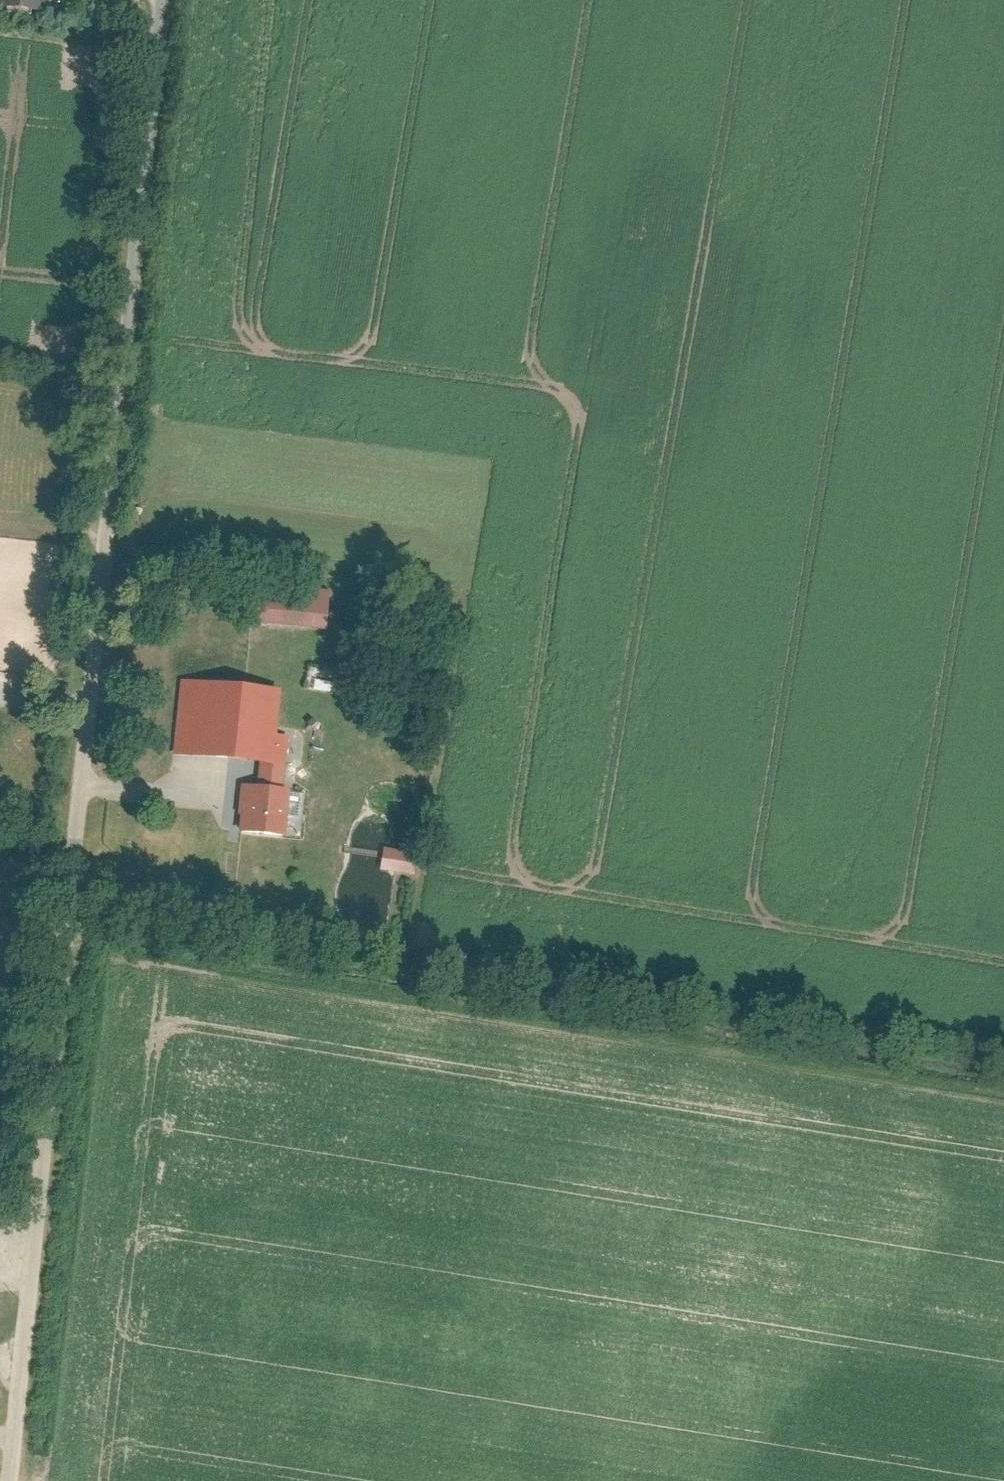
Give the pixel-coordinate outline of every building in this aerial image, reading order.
[(40,14),(41,0),(0,0),(0,11),(40,14)] [(329,626),(330,586),(254,584),(254,624),(329,626)] [(179,685),(174,749),(276,757),(281,693),(179,685)] [(240,786),(235,836),(285,840),(290,791),(240,786)] [(415,872),(417,848),(384,846),(382,869),(415,872)]
